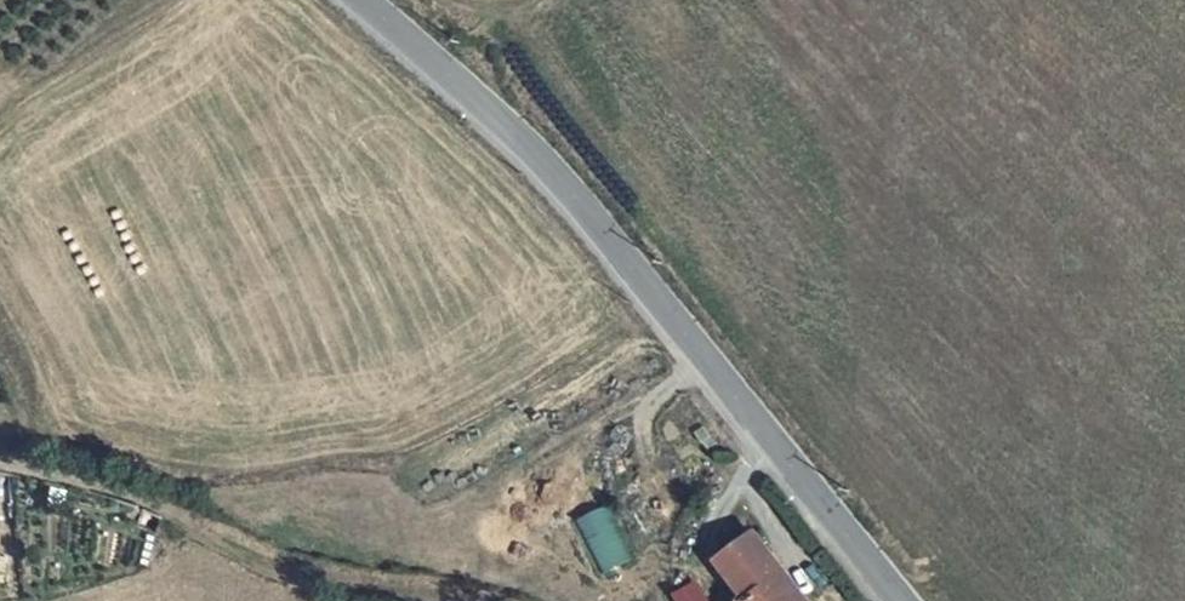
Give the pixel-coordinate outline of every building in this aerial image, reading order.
[(579,519),(605,572),(632,559),(606,507),(579,519)] [(756,524),(717,552),(746,595),(736,600),(801,600),(808,596),(756,524)]
